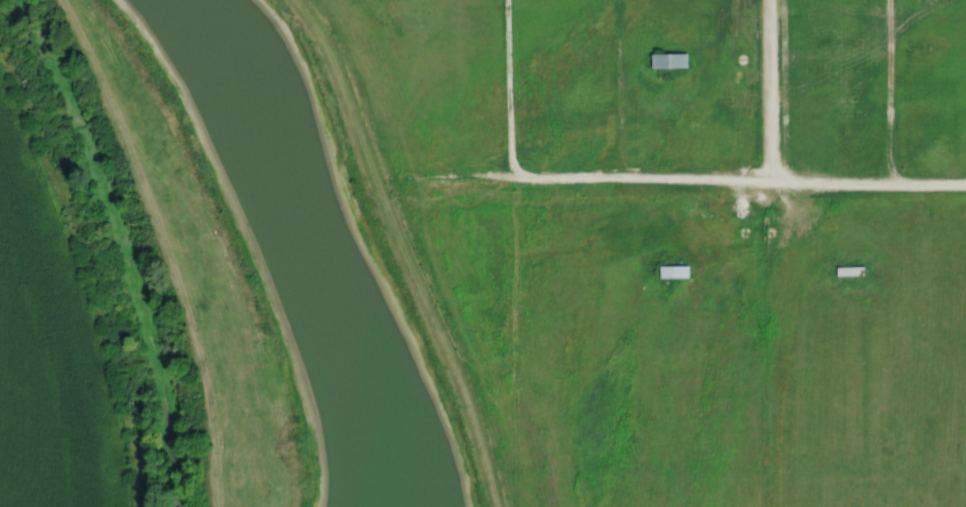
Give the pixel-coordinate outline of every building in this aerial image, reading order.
[(650,52),(650,66),(686,66),(686,52),(650,52)] [(868,274),(868,264),(839,264),(839,274),(868,274)] [(658,265),(658,277),(687,277),(687,265),(658,265)]
